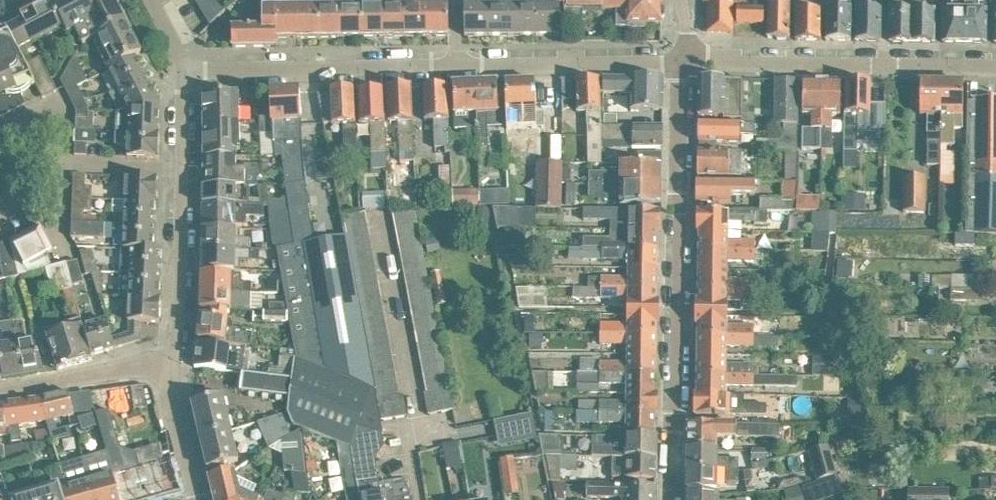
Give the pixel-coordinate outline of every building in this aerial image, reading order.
[(53,6),(64,27),(67,34),(76,29),(83,44),(92,39),(97,37),(125,22),(114,0),(64,0),(53,6)] [(275,6),(275,0),(262,0),(262,7),(263,27),(233,28),(233,48),(276,47),(276,38),(275,38),(275,6)] [(296,0),(285,0),(285,6),(275,6),(275,38),(276,38),(297,38),(296,0)] [(318,6),(309,6),(309,0),(296,0),(297,38),(319,38),(318,6)] [(327,6),(318,6),(319,38),(340,37),(340,0),(327,0),(327,6)] [(362,5),(352,5),(352,0),(340,0),(340,37),(362,37),(362,5)] [(383,0),(371,0),(371,5),(362,5),(362,37),(384,37),(383,0)] [(405,5),(396,6),(396,0),(383,0),(384,37),(405,37),(405,5)] [(426,0),(414,0),(415,5),(405,5),(405,37),(426,36),(426,0)] [(448,5),(438,5),(438,0),(426,0),(426,36),(449,36),(448,5)] [(512,0),(489,0),(489,5),(489,36),(513,35),(512,0)] [(536,0),(512,0),(513,35),(537,35),(536,0)] [(565,9),(565,0),(536,0),(537,35),(560,35),(560,9),(565,9)] [(565,9),(565,13),(604,12),(604,10),(616,10),(616,27),(645,28),(645,23),(662,24),(662,19),(665,17),(665,10),(662,7),(662,0),(565,0),(565,9)] [(767,38),(789,38),(790,4),(782,4),(783,0),(768,0),(767,38)] [(821,21),(821,10),(809,10),(809,0),(796,0),(795,40),(821,41),(821,21)] [(851,21),(851,8),(837,8),(838,0),(826,0),(826,41),(851,41),(851,21)] [(869,0),(856,0),(855,41),(881,42),(881,9),(868,9),(869,0)] [(912,0),(900,0),(900,9),(891,9),(891,42),(912,42),(912,9),(912,0)] [(925,0),(912,0),(912,9),(912,42),(933,43),(934,10),(925,10),(925,0)] [(965,0),(952,0),(952,10),(944,10),(943,43),(964,43),(965,0)] [(986,23),(986,0),(965,0),(964,43),(986,43),(986,23)] [(733,16),(733,4),(707,3),(707,16),(733,16)] [(489,36),(489,5),(465,5),(465,36),(489,36)] [(64,27),(53,6),(6,30),(17,51),(64,27)] [(737,8),(737,23),(764,24),(764,8),(737,8)] [(733,34),(733,16),(707,16),(707,33),(733,34)] [(142,53),(131,33),(125,22),(97,37),(92,39),(108,71),(136,57),(142,53)] [(17,51),(6,30),(5,31),(6,33),(0,35),(0,93),(6,91),(18,86),(30,81),(33,86),(35,85),(25,65),(17,51)] [(74,56),(67,68),(71,75),(82,70),(74,56)] [(146,78),(136,57),(108,71),(119,91),(146,78)] [(39,58),(25,65),(35,85),(43,99),(57,91),(39,58)] [(73,80),(71,75),(67,68),(61,81),(63,85),(73,80)] [(87,81),(82,70),(71,75),(73,80),(77,86),(87,81)] [(603,77),(603,79),(603,94),(614,94),(631,94),(631,110),(663,110),(663,82),(660,78),(603,77)] [(160,104),(146,78),(119,91),(110,94),(119,110),(116,110),(116,112),(129,111),(160,104)] [(573,100),(572,81),(572,79),(562,79),(563,100),(573,100)] [(742,100),(742,80),(725,80),(724,79),(702,79),(699,82),(699,116),(724,116),(724,119),(741,119),(742,100)] [(79,91),(77,86),(73,80),(63,85),(69,96),(79,91)] [(536,107),(535,80),(505,81),(507,110),(522,109),(522,121),(536,120),(535,107),(536,107)] [(603,111),(601,80),(576,81),(577,113),(588,112),(589,137),(589,164),(602,164),(602,149),(602,141),(603,125),(603,111)] [(796,124),(797,80),(775,80),(775,124),(785,124),(796,124)] [(821,149),(822,81),(803,80),(803,114),(811,114),(810,149),(821,149)] [(841,114),(841,81),(822,81),(821,149),(831,149),(832,114),(841,114)] [(871,93),(871,82),(845,81),(844,175),(861,175),(861,165),(857,165),(857,121),(885,121),(886,94),(871,93)] [(498,102),(497,82),(476,83),(478,140),(478,149),(479,149),(480,173),(489,173),(487,127),(503,127),(502,102),(498,102)] [(941,146),(942,83),(921,82),(920,115),(927,115),(927,165),(941,165),(941,146)] [(478,140),(476,83),(453,84),(455,115),(466,114),(468,154),(477,153),(477,140),(478,140)] [(963,129),(963,116),(964,83),(942,83),(941,146),(948,146),(954,146),(955,129),(963,129)] [(448,106),(447,86),(436,87),(435,85),(428,85),(427,87),(424,87),(424,107),(425,120),(434,120),(436,166),(452,165),(448,106)] [(26,105),(18,86),(6,91),(15,111),(26,105)] [(415,167),(412,88),(411,86),(387,87),(389,122),(399,122),(401,168),(415,167)] [(358,164),(354,91),(354,88),(330,89),(330,93),(318,94),(324,123),(332,123),(332,125),(343,124),(345,164),(358,164)] [(384,109),(383,89),(358,90),(360,124),(371,124),(372,154),(373,170),(387,169),(384,109)] [(6,91),(0,93),(0,109),(3,117),(15,111),(6,91)] [(302,141),(301,111),(300,91),(270,92),(271,110),(271,122),(273,133),(273,142),(274,148),(275,156),(280,156),(281,160),(282,171),(282,174),(285,173),(290,211),(295,246),(314,243),(308,207),(306,180),(302,141)] [(240,122),(239,93),(204,94),(204,123),(240,122)] [(614,125),(614,94),(603,94),(603,111),(603,125),(614,125)] [(86,106),(82,96),(71,101),(76,111),(86,106)] [(976,99),(976,102),(968,102),(966,234),(995,234),(995,99),(976,99)] [(159,134),(160,104),(129,111),(116,112),(116,132),(129,133),(159,134)] [(88,109),(86,106),(76,111),(76,118),(88,119),(88,109)] [(271,122),(271,110),(259,110),(259,122),(271,122)] [(241,150),(240,122),(204,123),(204,155),(237,156),(237,150),(241,150)] [(273,133),(271,122),(259,122),(260,134),(273,133)] [(754,134),(755,125),(755,124),(698,123),(698,142),(740,142),(740,134),(754,134)] [(798,153),(798,146),(798,124),(796,124),(785,124),(785,134),(780,140),(758,140),(752,146),(752,152),(786,153),(798,153)] [(663,126),(614,125),(603,125),(602,141),(633,141),(633,148),(662,148),(663,126)] [(76,131),(76,143),(75,155),(87,155),(88,143),(87,143),(88,131),(76,131)] [(160,134),(159,134),(129,133),(116,132),(115,145),(128,145),(128,157),(159,158),(160,134)] [(954,153),(948,152),(948,146),(941,146),(941,165),(940,183),(951,183),(951,176),(953,177),(954,153)] [(742,152),(718,151),(698,151),(697,176),(742,177),(742,152)] [(662,164),(662,152),(638,152),(638,163),(662,164)] [(797,182),(798,162),(798,153),(786,153),(786,182),(797,182)] [(245,172),(246,167),(237,166),(237,156),(204,155),(204,171),(245,172)] [(561,209),(561,184),(562,163),(537,163),(536,208),(561,209)] [(572,163),(562,163),(561,184),(571,184),(572,163)] [(662,185),(662,164),(638,163),(621,163),(621,172),(590,172),(589,184),(662,185)] [(439,167),(441,186),(451,185),(450,166),(439,167)] [(319,173),(322,188),(335,186),(333,170),(319,173)] [(258,172),(245,172),(204,171),(204,187),(236,186),(245,187),(249,185),(258,185),(258,172)] [(93,199),(94,175),(74,174),(73,199),(93,199)] [(158,178),(127,176),(126,201),(156,202),(157,202),(158,178)] [(903,177),(903,213),(909,213),(910,219),(924,219),(924,214),(925,214),(925,177),(903,177)] [(755,182),(717,181),(697,181),(697,203),(731,203),(731,195),(755,196),(755,182)] [(661,206),(662,185),(589,184),(589,196),(620,197),(620,206),(661,206)] [(248,205),(248,199),(249,185),(245,187),(236,186),(204,187),(203,204),(226,205),(248,205)] [(261,199),(248,199),(248,205),(263,207),(269,207),(265,186),(259,186),(261,199)] [(387,200),(387,209),(416,207),(416,199),(414,199),(413,188),(389,189),(389,200),(387,200)] [(453,190),(453,207),(480,206),(479,189),(453,190)] [(797,190),(797,201),(796,212),(812,212),(820,212),(820,197),(802,196),(802,190),(797,190)] [(92,211),(93,199),(73,199),(72,223),(84,224),(96,223),(97,216),(85,216),(85,211),(92,211)] [(845,199),(845,212),(866,212),(866,200),(845,199)] [(796,212),(797,201),(760,200),(760,211),(796,212)] [(155,226),(156,202),(126,201),(125,214),(115,214),(115,225),(125,225),(155,226)] [(264,216),(263,207),(248,205),(226,205),(203,204),(203,225),(257,226),(257,216),(264,216)] [(392,212),(394,220),(415,216),(414,208),(392,212)] [(521,228),(521,208),(493,208),(498,228),(504,228),(521,228)] [(661,231),(661,210),(584,209),(584,220),(611,220),(611,230),(658,230),(659,231),(661,231)] [(295,246),(290,211),(270,214),(272,229),(275,247),(291,244),(292,246),(295,246)] [(768,212),(697,211),(697,231),(699,231),(729,231),(729,221),(768,222),(768,212)] [(346,237),(345,229),(342,217),(344,216),(343,212),(328,215),(332,239),(346,237)] [(365,213),(344,216),(342,217),(345,229),(367,225),(365,213)] [(418,228),(415,216),(394,220),(396,232),(418,228)] [(105,223),(96,223),(84,224),(72,223),(71,237),(83,238),(104,238),(105,223)] [(41,225),(8,241),(9,243),(19,277),(46,270),(53,295),(64,291),(69,308),(77,306),(73,289),(66,263),(52,267),(48,253),(54,250),(41,225)] [(154,251),(154,250),(155,226),(125,225),(123,251),(132,251),(132,250),(154,251)] [(369,237),(367,225),(345,229),(346,237),(347,241),(369,237)] [(241,229),(223,229),(203,228),(202,249),(260,250),(267,250),(267,239),(241,238),(241,229)] [(420,240),(418,228),(396,232),(398,244),(420,240)] [(527,248),(527,228),(521,228),(504,228),(508,248),(527,248)] [(658,250),(659,231),(658,230),(611,230),(610,239),(584,238),(583,249),(658,250)] [(729,240),(729,231),(699,231),(699,251),(755,252),(755,240),(729,240)] [(812,251),(828,251),(829,233),(813,233),(812,251)] [(976,246),(976,234),(966,234),(956,233),(956,245),(976,246)] [(349,253),(347,241),(346,237),(332,239),(314,243),(295,246),(292,246),(278,248),(296,358),(375,389),(375,387),(373,375),(370,363),(368,351),(366,338),(363,326),(361,314),(359,302),(356,290),(354,278),(352,265),(349,253)] [(372,249),(369,237),(347,241),(349,253),(372,249)] [(422,252),(420,240),(398,244),(401,256),(422,252)] [(9,243),(8,241),(0,245),(4,268),(6,281),(19,277),(9,243)] [(260,261),(260,250),(202,249),(202,269),(240,270),(241,261),(260,261)] [(374,261),(372,249),(349,253),(352,265),(374,261)] [(658,270),(658,250),(583,249),(583,259),(628,260),(628,270),(658,270)] [(95,260),(92,251),(80,250),(83,264),(95,260)] [(162,250),(154,250),(154,251),(132,250),(132,251),(131,273),(161,275),(162,250)] [(755,261),(755,252),(699,251),(698,270),(728,271),(728,261),(755,261)] [(425,264),(422,252),(401,256),(403,269),(425,264)] [(86,303),(80,277),(82,277),(78,260),(66,263),(73,289),(77,306),(86,303)] [(103,272),(98,271),(95,260),(83,264),(86,275),(92,273),(99,296),(103,295),(103,272)] [(376,273),(374,261),(352,265),(354,278),(376,273)] [(839,263),(839,279),(856,279),(856,263),(839,263)] [(427,277),(425,264),(403,269),(405,281),(427,277)] [(658,290),(658,270),(628,270),(628,278),(596,277),(596,288),(601,288),(601,289),(658,290)] [(728,279),(728,271),(698,270),(698,289),(754,290),(754,280),(728,279)] [(431,274),(438,306),(447,304),(440,272),(431,274)] [(160,298),(161,275),(131,273),(130,297),(160,298)] [(242,274),(222,274),(202,273),(201,290),(250,293),(251,282),(241,282),(242,274)] [(379,286),(376,273),(354,278),(356,290),(379,286)] [(429,289),(427,277),(405,281),(408,293),(429,289)] [(979,278),(960,277),(932,277),(932,288),(939,288),(979,289),(979,278)] [(268,279),(268,293),(278,294),(278,279),(268,279)] [(381,298),(379,286),(356,290),(359,302),(381,298)] [(658,300),(658,290),(601,289),(601,288),(596,288),(577,287),(577,288),(574,288),(573,298),(627,299),(627,312),(660,312),(660,300),(658,300)] [(520,307),(548,307),(549,288),(517,289),(520,307)] [(979,301),(979,290),(979,289),(939,288),(938,301),(979,301)] [(432,301),(429,289),(408,293),(410,305),(432,301)] [(696,301),(696,313),(727,313),(728,300),(754,300),(754,290),(698,289),(698,301),(696,301)] [(250,311),(250,293),(201,290),(201,310),(228,311),(250,311)] [(161,298),(160,298),(130,297),(129,322),(130,322),(129,333),(139,340),(140,322),(160,323),(161,298)] [(383,310),(381,298),(359,302),(361,314),(383,310)] [(434,313),(432,301),(410,305),(412,317),(434,313)] [(270,303),(270,312),(286,312),(286,304),(270,303)] [(227,327),(228,318),(228,311),(201,310),(200,315),(198,339),(252,345),(254,330),(227,327)] [(386,322),(383,310),(361,314),(363,326),(386,322)] [(287,312),(286,312),(270,312),(270,313),(254,313),(254,321),(287,322),(287,312)] [(600,323),(600,334),(657,335),(657,324),(659,324),(660,312),(627,312),(627,324),(600,323)] [(436,325),(434,313),(412,317),(414,329),(436,325)] [(727,313),(696,313),(695,324),(698,324),(697,337),(753,338),(766,338),(778,338),(778,336),(779,336),(779,326),(774,326),(774,325),(754,326),(727,326),(727,313)] [(807,339),(817,339),(834,339),(826,317),(808,317),(807,339)] [(92,360),(91,356),(84,337),(82,326),(80,319),(45,330),(57,371),(92,360)] [(115,348),(139,340),(129,333),(111,339),(105,319),(82,326),(84,337),(91,356),(115,348)] [(45,373),(38,354),(33,341),(26,342),(23,322),(13,324),(14,334),(22,376),(45,373)] [(388,334),(386,322),(363,326),(366,338),(388,334)] [(13,324),(8,324),(9,328),(4,329),(7,345),(0,346),(0,365),(2,380),(22,376),(14,334),(13,324)] [(439,337),(436,325),(414,329),(417,342),(439,337)] [(390,346),(388,334),(366,338),(368,351),(390,346)] [(626,355),(657,355),(657,335),(600,334),(600,344),(626,345),(626,355)] [(441,349),(439,337),(417,342),(419,354),(441,349)] [(778,347),(778,338),(697,337),(697,356),(726,356),(727,346),(778,347)] [(818,357),(822,357),(840,357),(834,339),(817,339),(817,350),(819,350),(818,357)] [(251,352),(239,351),(229,350),(230,346),(197,343),(195,367),(244,374),(249,375),(251,352)] [(393,359),(390,346),(368,351),(370,363),(393,359)] [(967,354),(980,355),(980,346),(968,346),(967,354)] [(443,362),(441,349),(419,354),(421,366),(443,362)] [(656,375),(657,355),(626,355),(626,364),(600,363),(600,359),(581,359),(581,371),(600,371),(600,373),(656,375)] [(726,365),(726,356),(697,356),(697,374),(753,375),(753,365),(726,365)] [(382,422),(377,399),(375,389),(296,358),(295,357),(294,364),(293,369),(292,379),(290,398),(288,413),(293,425),(350,447),(351,446),(375,455),(378,456),(385,446),(382,434),(384,434),(382,422)] [(840,376),(840,357),(822,357),(822,376),(840,376)] [(395,371),(393,359),(370,363),(373,375),(395,371)] [(446,374),(443,362),(421,366),(424,378),(446,374)] [(269,366),(268,377),(281,378),(292,379),(293,369),(269,366)] [(397,383),(395,371),(373,375),(375,387),(397,383)] [(549,373),(534,373),(537,392),(549,392),(549,373)] [(656,393),(656,375),(600,373),(600,384),(626,384),(626,394),(656,393)] [(292,379),(281,378),(268,377),(249,375),(244,374),(241,392),(290,398),(292,379)] [(448,386),(446,374),(424,378),(426,390),(436,388),(448,386)] [(798,376),(777,376),(753,375),(697,374),(697,394),(726,395),(726,386),(797,387),(798,376)] [(400,395),(397,383),(375,387),(375,389),(377,399),(390,397),(400,395)] [(109,390),(91,392),(96,414),(109,410),(111,414),(155,401),(153,393),(148,387),(142,385),(109,390)] [(453,411),(448,386),(436,388),(440,413),(453,411)] [(440,413),(436,388),(426,390),(427,393),(424,394),(428,416),(440,413)] [(73,411),(70,396),(69,392),(43,398),(47,421),(54,444),(79,437),(74,414),(73,411)] [(658,393),(656,393),(626,394),(626,403),(578,402),(578,413),(600,413),(656,414),(658,414),(658,393)] [(726,395),(697,394),(694,394),(694,414),(767,416),(767,405),(744,404),(745,395),(726,395)] [(402,395),(400,395),(390,397),(394,420),(407,417),(402,395)] [(223,396),(192,403),(201,438),(231,431),(223,396)] [(394,420),(390,397),(377,399),(382,422),(394,420)] [(47,421),(43,398),(40,398),(3,403),(6,426),(8,426),(9,434),(11,434),(12,442),(22,441),(21,431),(13,425),(47,421)] [(863,399),(850,399),(850,417),(863,417),(863,399)] [(3,403),(0,403),(0,435),(9,434),(8,426),(6,426),(3,403)] [(60,466),(61,470),(64,484),(69,499),(152,499),(181,492),(171,459),(167,432),(163,433),(157,434),(159,445),(124,456),(111,414),(109,410),(96,414),(107,449),(107,450),(108,453),(60,466)] [(656,433),(656,414),(600,413),(578,413),(578,423),(625,424),(625,433),(656,433)] [(281,415),(269,419),(279,443),(290,436),(281,415)] [(532,415),(494,422),(498,439),(536,432),(532,415)] [(279,443),(269,419),(256,423),(268,450),(279,443)] [(781,425),(761,425),(688,423),(688,446),(717,446),(717,436),(781,437),(781,425)] [(51,440),(49,430),(36,433),(38,442),(51,440)] [(294,432),(295,441),(282,447),(283,463),(284,471),(290,472),(293,473),(296,494),(297,494),(313,496),(310,491),(307,473),(301,430),(294,432)] [(238,462),(231,431),(201,438),(208,469),(238,462)] [(563,435),(561,436),(538,435),(543,456),(572,456),(572,451),(563,451),(563,435)] [(658,437),(655,437),(593,436),(592,456),(613,457),(657,458),(658,437)] [(413,497),(411,498),(411,492),(404,481),(383,484),(383,481),(379,481),(375,455),(351,446),(355,477),(359,499),(413,499),(413,497)] [(829,447),(809,451),(817,481),(837,476),(829,447)] [(717,450),(708,450),(688,449),(687,469),(728,470),(728,472),(738,472),(739,459),(717,458),(717,450)] [(751,460),(766,460),(766,449),(751,449),(751,460)] [(579,456),(572,456),(543,456),(546,482),(561,481),(561,470),(579,470),(579,456)] [(501,459),(507,495),(520,493),(515,457),(501,459)] [(657,479),(657,458),(613,457),(613,478),(657,479)] [(754,471),(773,467),(771,459),(752,464),(754,471)] [(8,491),(4,476),(0,463),(0,499),(10,499),(8,491)] [(738,482),(738,472),(728,472),(728,470),(687,469),(687,490),(717,490),(717,482),(738,482)] [(64,484),(61,470),(50,473),(55,489),(15,499),(63,499),(59,485),(64,484)] [(234,471),(209,476),(211,484),(214,499),(244,499),(249,497),(250,495),(241,490),(236,470),(234,471)] [(802,488),(806,499),(828,499),(844,495),(838,476),(802,488)] [(785,481),(787,488),(798,485),(796,478),(785,481)] [(657,486),(637,486),(587,485),(587,497),(604,498),(603,499),(657,499),(657,486)] [(801,486),(787,490),(789,499),(805,499),(802,488),(801,486)] [(950,489),(908,488),(908,499),(950,499),(950,489)] [(283,496),(279,494),(276,493),(269,490),(265,499),(282,499),(283,496)]
